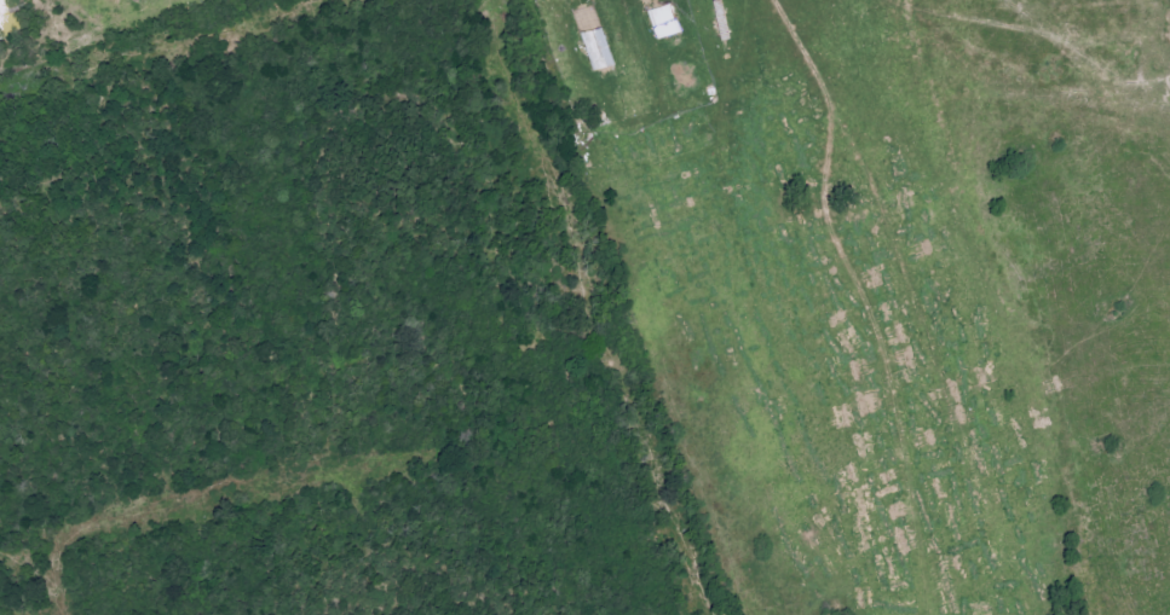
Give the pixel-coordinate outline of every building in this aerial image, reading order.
[(681,31),(673,3),(650,9),(658,38),(681,31)] [(614,65),(605,27),(585,32),(594,70),(614,65)]
